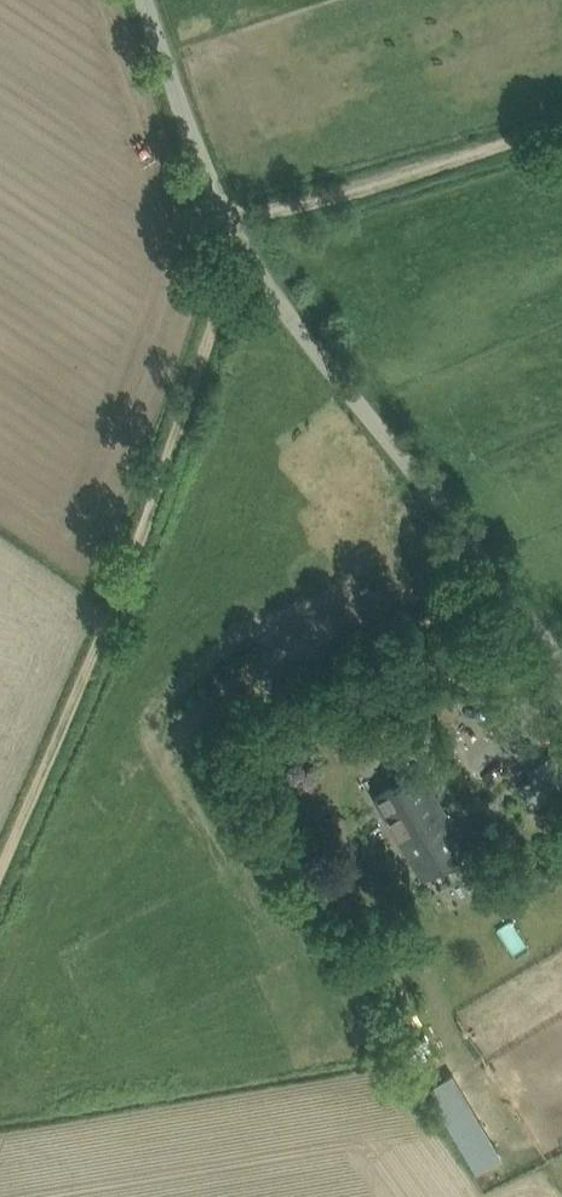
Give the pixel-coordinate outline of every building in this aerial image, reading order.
[(419,772),(376,797),(388,818),(391,816),(400,833),(398,834),(419,870),(437,860),(440,865),(461,853),(438,812),(441,810),(419,772)] [(552,791),(539,773),(532,777),(518,787),(533,809),(554,794),(552,791)] [(445,1077),(427,1088),(473,1166),(498,1151),(492,1140),(484,1144),(445,1077)]
